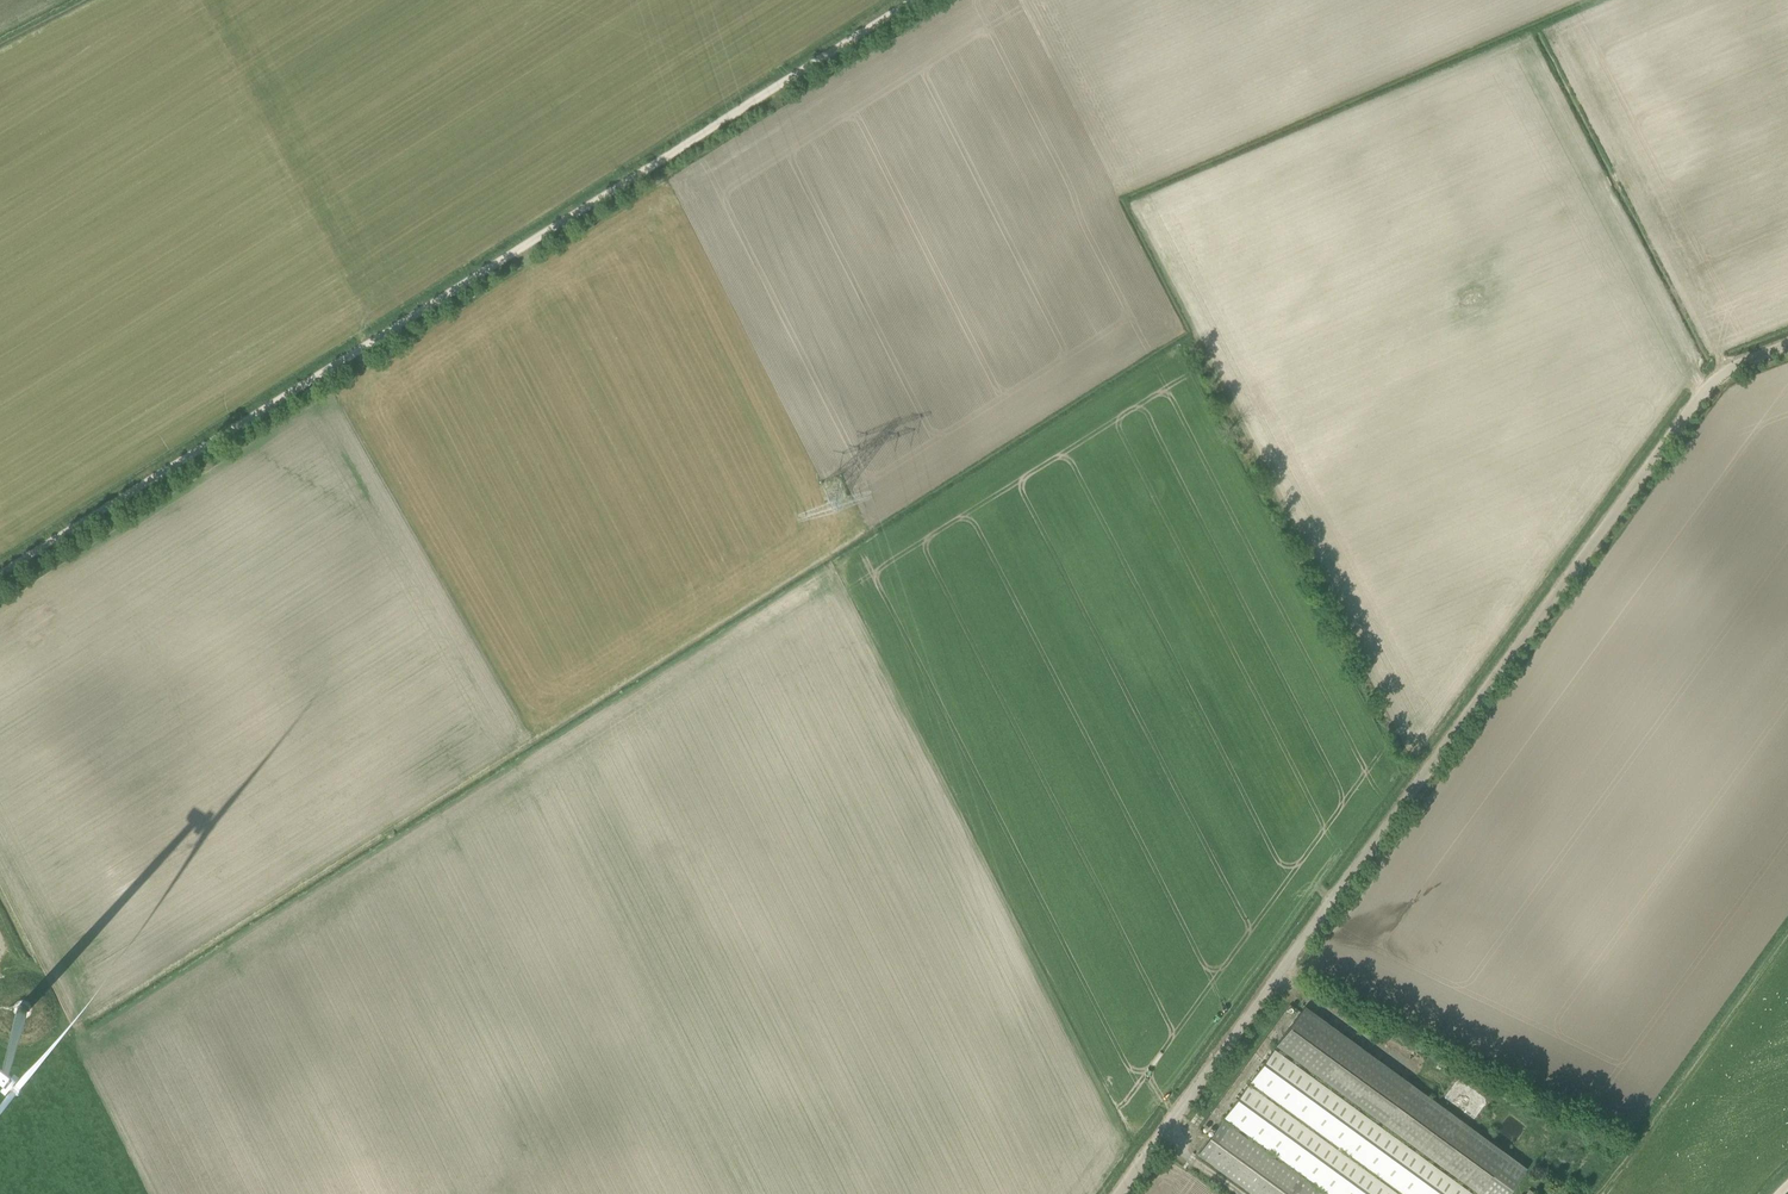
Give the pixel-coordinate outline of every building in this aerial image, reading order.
[(1477,291),(1468,292),(1469,301),(1478,299),(1477,291)] [(24,1004),(23,1004),(21,1004),(19,1005),(18,1006),(17,1008),(17,1010),(18,1012),(19,1013),(20,1014),(22,1015),(24,1015),(25,1015),(26,1014),(27,1013),(28,1011),(28,1010),(28,1008),(27,1006),(26,1005),(24,1004)] [(1277,1044),(1287,1051),(1482,1193),(1507,1193),(1527,1166),(1305,1005),(1277,1044)] [(1254,1193),(1324,1193),(1223,1120),(1199,1154),(1254,1193)]
